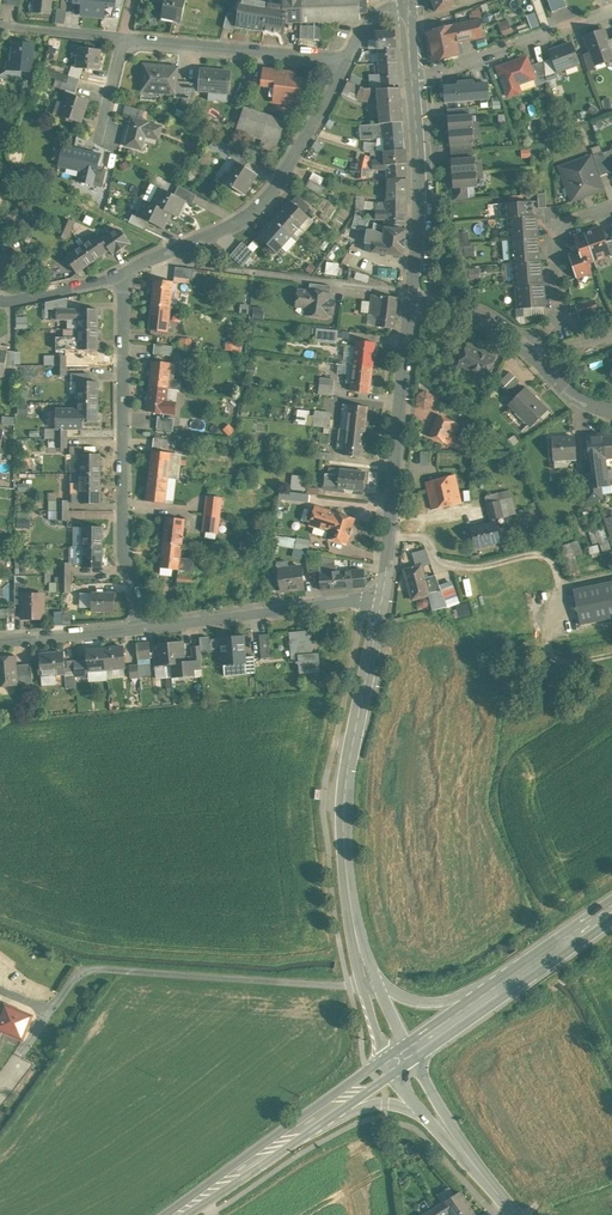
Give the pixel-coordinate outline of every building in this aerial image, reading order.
[(38,13),(50,14),(51,0),(40,0),(38,13)] [(74,4),(81,5),(81,14),(94,15),(95,0),(74,0),(74,4)] [(94,15),(105,16),(106,7),(116,7),(116,0),(95,0),(94,15)] [(161,17),(162,17),(163,13),(173,16),(172,19),(181,21),(186,0),(165,0),(161,17)] [(247,0),(240,0),(236,25),(264,30),(268,4),(247,0)] [(268,4),(264,30),(284,34),(286,19),(286,16),(288,5),(298,5),(298,0),(283,0),(283,6),(268,4)] [(288,5),(286,16),(286,19),(303,22),(302,0),(298,0),(298,5),(288,5)] [(360,20),(359,13),(367,13),(367,0),(302,0),(303,22),(304,22),(312,22),(313,22),(321,21),(321,22),(322,22),(322,21),(331,21),(332,21),(340,21),(341,21),(350,20),(350,21),(350,20),(359,20),(360,20)] [(436,11),(455,5),(454,0),(432,0),(436,11)] [(538,14),(544,12),(540,0),(533,0),(538,14)] [(551,10),(566,5),(564,0),(548,0),(551,10)] [(55,22),(64,22),(64,8),(56,8),(55,22)] [(525,14),(531,28),(539,25),(534,11),(525,14)] [(234,14),(227,13),(224,27),(232,29),(234,14)] [(473,22),(459,24),(462,41),(476,38),(473,22)] [(452,26),(427,33),(433,61),(458,54),(455,42),(462,41),(459,24),(452,26)] [(315,26),(300,25),(300,39),(314,39),(315,26)] [(584,36),(590,52),(593,63),(587,66),(589,71),(596,68),(595,65),(611,59),(611,51),(608,41),(604,29),(584,36)] [(395,31),(376,33),(377,48),(396,47),(395,31)] [(34,44),(14,42),(12,62),(8,62),(7,70),(21,71),(31,72),(34,44)] [(571,43),(553,50),(551,53),(553,58),(557,71),(558,71),(579,64),(571,43)] [(396,47),(377,48),(379,63),(397,62),(396,47)] [(101,49),(79,48),(77,65),(77,68),(83,68),(99,70),(101,49)] [(374,50),(363,51),(356,65),(366,64),(369,55),(374,55),(374,50)] [(590,52),(583,55),(587,66),(593,63),(590,52)] [(527,57),(498,67),(508,96),(521,92),(518,84),(534,78),(527,57)] [(553,58),(545,61),(546,82),(560,77),(558,71),(557,71),(553,58)] [(67,73),(70,66),(54,59),(51,66),(67,73)] [(379,63),(378,63),(379,74),(370,74),(371,89),(377,88),(381,88),(381,85),(399,84),(397,62),(379,63)] [(69,75),(80,79),(83,68),(77,68),(77,65),(72,64),(69,75)] [(178,67),(144,64),(141,91),(175,94),(176,94),(177,81),(178,67)] [(290,72),(265,69),(262,85),(276,87),(274,102),(290,104),(290,105),(296,106),(296,105),(299,105),(300,96),(302,94),(304,80),(290,78),(290,72)] [(0,75),(0,76),(21,78),(21,71),(7,70),(0,75)] [(230,74),(201,71),(200,87),(228,90),(230,74)] [(66,75),(63,82),(77,87),(80,79),(69,75),(66,75)] [(444,87),(445,102),(490,99),(488,83),(474,84),(473,80),(458,82),(458,86),(444,87)] [(186,82),(177,81),(176,94),(175,94),(175,97),(183,98),(186,82)] [(361,87),(348,81),(342,94),(356,100),(357,98),(361,87)] [(77,87),(63,82),(61,88),(75,93),(77,87)] [(186,82),(183,98),(192,99),(194,82),(186,82)] [(365,89),(361,87),(357,98),(363,101),(370,101),(371,89),(365,89)] [(381,88),(377,88),(380,124),(383,124),(402,122),(400,88),(381,88)] [(89,100),(66,93),(59,116),(82,123),(89,100)] [(140,109),(125,105),(124,113),(138,117),(140,109)] [(469,107),(447,109),(448,116),(469,115),(469,107)] [(284,121),(245,108),(239,125),(266,134),(262,144),(275,149),(284,121)] [(448,116),(446,117),(447,130),(446,130),(446,131),(473,129),(472,115),(469,115),(448,116)] [(149,122),(132,118),(126,145),(142,149),(145,136),(159,139),(161,127),(148,123),(149,122)] [(403,123),(383,124),(380,124),(360,126),(361,140),(384,138),(385,152),(405,150),(403,123)] [(473,129),(446,131),(446,132),(447,132),(448,145),(450,145),(472,143),(474,143),(473,129)] [(234,149),(216,138),(208,148),(215,153),(228,161),(229,158),(234,149)] [(377,143),(364,142),(364,150),(371,151),(376,151),(377,143)] [(472,143),(450,145),(451,152),(472,151),(472,143)] [(101,154),(63,146),(62,150),(54,149),(52,159),(60,161),(59,165),(81,170),(79,181),(93,185),(96,171),(97,171),(98,167),(101,154)] [(208,148),(191,172),(199,178),(215,157),(213,155),(215,153),(208,148)] [(250,159),(234,149),(229,158),(237,163),(237,162),(245,167),(250,159)] [(405,150),(385,152),(385,161),(372,160),(372,170),(373,170),(375,170),(381,170),(386,170),(386,165),(406,163),(406,164),(406,163),(405,150)] [(603,153),(610,172),(610,173),(611,173),(611,150),(603,153)] [(472,151),(451,152),(451,159),(473,158),(472,151)] [(603,153),(603,152),(593,155),(601,175),(610,172),(603,153)] [(366,169),(368,160),(369,157),(362,154),(361,159),(359,164),(359,167),(358,172),(358,178),(365,178),(366,172),(366,169)] [(591,156),(560,167),(572,201),(603,190),(591,156)] [(451,159),(449,160),(450,173),(449,173),(449,174),(476,172),(475,158),(451,159)] [(245,167),(237,162),(237,163),(230,173),(228,171),(222,181),(244,194),(250,185),(248,184),(254,173),(256,175),(256,174),(245,167)] [(406,163),(386,165),(386,170),(387,178),(407,176),(406,164),(406,163)] [(358,164),(351,164),(350,171),(358,172),(359,167),(359,164),(358,164)] [(106,169),(98,167),(97,171),(96,171),(93,185),(102,187),(106,169)] [(476,172),(449,174),(449,175),(450,175),(451,188),(454,188),(468,187),(478,186),(476,172)] [(324,178),(313,173),(310,179),(320,185),(324,178)] [(320,185),(310,179),(306,186),(320,194),(324,187),(320,185)] [(407,179),(386,179),(386,203),(378,203),(378,201),(377,201),(377,203),(376,203),(376,210),(386,210),(386,213),(406,213),(407,179)] [(197,195),(180,186),(179,186),(174,195),(185,200),(185,201),(192,205),(197,195)] [(468,187),(454,188),(455,200),(469,199),(468,187)] [(174,195),(160,188),(152,204),(170,213),(177,217),(185,201),(185,200),(174,195)] [(37,191),(33,200),(39,203),(43,194),(37,191)] [(545,193),(538,194),(539,208),(546,207),(545,193)] [(365,198),(357,195),(356,208),(364,209),(365,198)] [(309,206),(297,196),(292,202),(304,212),(309,206)] [(152,204),(145,200),(138,215),(148,221),(163,228),(170,213),(152,204)] [(291,201),(283,209),(283,210),(275,219),(292,234),(308,216),(304,212),(292,202),(291,201)] [(532,201),(503,203),(503,206),(501,208),(502,214),(504,216),(504,219),(509,218),(533,216),(533,215),(532,201)] [(547,217),(556,216),(555,205),(547,206),(547,217)] [(406,213),(386,213),(386,210),(376,210),(376,219),(386,219),(386,224),(406,226),(406,213)] [(148,221),(138,215),(134,213),(129,222),(144,229),(148,221)] [(369,220),(357,214),(353,227),(365,228),(365,225),(368,226),(369,220)] [(533,216),(509,218),(511,240),(537,238),(537,239),(535,215),(533,215),(533,216)] [(75,222),(65,217),(61,226),(71,230),(75,222)] [(292,234),(275,219),(267,228),(266,226),(258,235),(269,245),(272,243),(279,249),(279,248),(285,253),(297,239),(292,234)] [(406,230),(385,228),(374,223),(373,230),(367,230),(365,243),(371,244),(370,253),(403,256),(406,230)] [(71,230),(61,226),(57,235),(67,239),(71,230)] [(130,243),(122,231),(116,228),(105,236),(110,243),(112,241),(119,251),(130,243)] [(600,228),(585,233),(594,260),(609,254),(610,254),(606,243),(600,228)] [(102,238),(99,233),(82,245),(93,261),(110,250),(102,238)] [(584,233),(573,237),(579,253),(569,257),(576,278),(591,272),(587,262),(594,260),(585,233),(584,233)] [(112,241),(110,243),(105,236),(102,238),(110,250),(113,255),(119,251),(112,241)] [(537,238),(511,240),(513,263),(514,263),(539,261),(537,239),(537,238)] [(242,242),(230,256),(242,266),(243,266),(255,253),(242,242)] [(82,245),(65,257),(77,273),(93,261),(82,245)] [(1,253),(0,259),(0,267),(6,268),(9,255),(1,253)] [(17,257),(9,255),(6,268),(14,270),(17,257)] [(539,261),(514,263),(516,286),(517,286),(517,285),(542,284),(542,283),(540,260),(539,261)] [(337,274),(338,261),(326,261),(325,273),(337,274)] [(194,269),(176,266),(174,277),(192,279),(194,269)] [(369,276),(357,272),(355,278),(367,282),(369,276)] [(173,281),(154,279),(151,304),(171,306),(173,281)] [(331,286),(310,283),(309,290),(330,293),(331,286)] [(542,284),(517,285),(517,286),(519,309),(545,306),(543,283),(542,283),(542,284)] [(309,290),(298,289),(295,307),(306,308),(305,315),(327,318),(328,315),(334,316),(336,300),(330,299),(330,293),(309,290)] [(398,298),(371,294),(369,314),(378,315),(377,326),(394,328),(398,298)] [(67,298),(46,302),(46,309),(51,309),(57,309),(66,309),(67,309),(67,298)] [(594,301),(575,307),(581,323),(595,319),(593,311),(597,309),(594,301)] [(171,306),(151,304),(149,329),(168,331),(171,306)] [(66,309),(57,309),(57,320),(66,320),(66,309)] [(67,309),(66,309),(66,320),(68,320),(78,320),(78,329),(98,329),(98,309),(67,309)] [(16,327),(27,327),(27,316),(16,315),(16,327)] [(78,320),(68,320),(68,329),(69,329),(78,329),(78,320)] [(338,331),(317,328),(315,341),(337,344),(338,331)] [(78,337),(57,337),(57,349),(78,349),(98,349),(98,329),(78,329),(78,337)] [(375,342),(356,340),(353,365),(372,368),(375,342)] [(173,346),(154,344),(153,354),(172,356),(173,346)] [(496,357),(467,344),(458,365),(487,378),(489,373),(496,357)] [(0,345),(0,375),(4,376),(5,367),(8,350),(8,346),(0,345)] [(15,351),(8,350),(5,367),(15,368),(15,366),(15,351)] [(67,355),(56,355),(56,365),(56,375),(67,375),(67,355)] [(171,363),(152,361),(149,386),(168,388),(168,389),(180,390),(181,380),(169,379),(171,363)] [(353,365),(338,364),(337,373),(352,375),(350,391),(370,393),(372,368),(353,365)] [(17,375),(56,375),(56,365),(49,365),(17,366),(17,375)] [(498,379),(503,385),(514,376),(510,370),(498,379)] [(71,381),(78,381),(90,381),(90,373),(71,373),(71,381)] [(497,376),(489,373),(487,378),(489,379),(485,387),(491,389),(497,376)] [(317,392),(331,395),(334,378),(320,376),(317,392)] [(512,401),(526,387),(516,377),(502,391),(512,401)] [(90,381),(78,381),(78,402),(98,402),(98,382),(90,381)] [(168,388),(149,386),(146,411),(175,414),(176,402),(167,401),(168,389),(168,388)] [(512,401),(509,404),(531,427),(548,410),(526,387),(512,401)] [(433,396),(426,392),(418,395),(418,403),(424,408),(432,405),(433,396)] [(78,410),(69,409),(69,411),(56,411),(56,425),(69,425),(69,428),(81,428),(81,422),(98,422),(98,402),(78,402),(78,410)] [(368,407),(349,405),(346,430),(365,432),(368,407)] [(296,423),(308,423),(308,409),(296,408),(296,423)] [(331,414),(315,412),(313,426),(329,428),(331,414)] [(13,424),(14,416),(1,415),(1,423),(13,424)] [(459,424),(438,415),(429,436),(450,445),(454,436),(459,424)] [(175,418),(158,416),(156,429),(173,431),(175,418)] [(45,428),(45,438),(49,438),(56,438),(56,428),(45,428)] [(56,428),(56,438),(67,438),(67,428),(56,428)] [(365,432),(346,430),(343,455),(362,457),(365,432)] [(604,435),(587,436),(590,459),(591,466),(594,467),(595,473),(597,473),(599,486),(600,486),(610,485),(609,478),(606,465),(606,462),(606,458),(604,435)] [(469,443),(454,436),(450,445),(462,450),(463,449),(466,450),(469,443)] [(575,437),(552,438),(553,459),(567,458),(568,461),(577,460),(575,437)] [(56,438),(49,438),(49,448),(67,448),(67,438),(56,438)] [(168,440),(154,438),(153,446),(167,448),(168,440)] [(171,453),(152,451),(149,476),(168,478),(171,453)] [(330,453),(316,451),(315,458),(329,460),(330,453)] [(100,454),(81,454),(80,474),(100,474),(100,454)] [(366,471),(340,469),(339,475),(338,487),(338,488),(363,491),(366,471)] [(339,475),(325,473),(324,485),(338,487),(339,475)] [(585,474),(584,474),(585,477),(588,500),(602,498),(600,486),(599,486),(597,473),(595,473),(585,474)] [(100,474),(80,474),(80,483),(71,483),(71,495),(73,494),(73,503),(100,503),(100,474)] [(303,489),(304,474),(291,474),(290,488),(303,489)] [(455,475),(426,482),(432,510),(462,503),(455,475)] [(168,478),(149,476),(146,501),(165,503),(168,478)] [(508,491),(485,497),(487,504),(499,501),(501,508),(503,516),(513,514),(508,491)] [(299,493),(286,492),(285,499),(298,500),(299,493)] [(222,499),(207,497),(205,513),(220,515),(222,499)] [(49,500),(49,510),(68,510),(68,500),(61,500),(49,500)] [(499,501),(487,504),(488,511),(501,508),(499,501)] [(355,519),(335,512),(334,513),(317,508),(316,511),(312,524),(311,525),(315,526),(313,533),(327,537),(326,538),(347,545),(355,519)] [(501,508),(488,511),(491,524),(495,523),(494,519),(503,516),(501,508)] [(308,509),(304,522),(312,524),(316,511),(308,509)] [(68,510),(49,510),(50,520),(68,520),(68,510)] [(15,511),(16,527),(30,526),(29,511),(15,511)] [(220,515),(205,513),(204,523),(219,525),(220,515)] [(185,519),(166,517),(163,542),(182,544),(185,519)] [(219,525),(204,523),(203,531),(218,533),(219,525)] [(491,524),(471,529),(476,547),(500,541),(495,523),(491,524)] [(83,547),(83,526),(75,526),(75,547),(83,547)] [(103,526),(83,526),(83,547),(103,547),(103,526)] [(590,535),(593,543),(600,541),(607,539),(604,531),(590,535)] [(293,547),(295,538),(275,534),(273,543),(293,547)] [(296,537),(294,546),(306,548),(308,538),(296,537)] [(607,539),(600,541),(603,551),(610,549),(607,539)] [(570,543),(575,557),(582,555),(578,541),(570,543)] [(182,544),(163,542),(160,567),(193,571),(195,559),(181,557),(182,544)] [(570,543),(560,546),(570,577),(580,574),(575,557),(570,543)] [(588,546),(589,552),(598,550),(597,544),(588,546)] [(83,547),(75,547),(74,564),(83,564),(83,547)] [(103,547),(83,547),(83,564),(83,567),(102,567),(103,547)] [(318,553),(305,551),(308,572),(319,571),(319,567),(318,553)] [(333,556),(318,553),(319,567),(335,566),(334,559),(333,556)] [(287,562),(277,563),(277,570),(278,570),(278,573),(287,572),(287,569),(288,568),(287,562)] [(71,563),(60,563),(60,573),(71,573),(71,563)] [(421,565),(404,570),(412,600),(429,595),(429,593),(424,574),(421,565)] [(288,568),(287,569),(287,572),(278,573),(280,591),(305,588),(302,567),(288,568)] [(335,572),(330,573),(320,574),(321,590),(365,586),(363,570),(335,572)] [(71,573),(60,573),(60,583),(71,583),(71,573)] [(198,576),(178,574),(177,583),(197,586),(198,576)] [(436,575),(425,578),(424,574),(429,593),(441,590),(436,575)] [(579,624),(611,617),(611,579),(572,587),(579,624)] [(15,604),(22,604),(22,594),(26,594),(26,582),(15,582),(15,604)] [(60,583),(56,583),(56,592),(71,592),(71,583),(60,583)] [(115,592),(92,592),(91,611),(114,611),(115,592)] [(26,594),(22,594),(22,604),(22,618),(44,618),(44,594),(26,594)] [(82,595),(70,595),(70,607),(82,607),(82,595)] [(311,630),(289,632),(292,662),(296,662),(296,663),(299,663),(300,674),(321,672),(319,653),(313,653),(311,630)] [(269,634),(259,635),(262,658),(271,657),(269,634)] [(243,636),(221,638),(224,664),(225,676),(246,674),(245,657),(243,636)] [(200,637),(191,638),(193,653),(201,652),(200,637)] [(208,637),(200,637),(201,652),(210,651),(208,637)] [(179,642),(168,643),(171,677),(178,676),(176,664),(185,663),(184,648),(179,648),(179,642)] [(168,643),(158,644),(158,648),(154,648),(155,666),(156,666),(164,665),(165,677),(166,677),(171,677),(168,643)] [(124,647),(105,648),(107,669),(126,667),(124,647)] [(105,648),(86,650),(88,670),(107,669),(105,648)] [(63,652),(40,654),(41,675),(65,673),(64,661),(63,652)] [(254,656),(245,657),(246,673),(256,673),(254,656)] [(0,658),(0,686),(17,684),(15,665),(15,657),(0,658)] [(83,659),(74,660),(75,672),(76,677),(85,676),(83,659)] [(74,660),(64,661),(65,673),(65,674),(75,672),(74,660)] [(31,664),(15,665),(17,684),(33,683),(31,664)] [(138,665),(129,666),(130,678),(139,677),(138,665)] [(164,665),(156,666),(157,678),(165,677),(164,665)] [(75,672),(65,674),(66,688),(76,687),(76,677),(75,672)] [(5,1004),(0,1015),(0,1030),(3,1031),(23,1040),(26,1031),(29,1031),(31,1026),(29,1024),(33,1015),(5,1004)] [(410,1140),(403,1146),(410,1155),(417,1150),(410,1140)] [(461,1191),(431,1210),(434,1214),(447,1214),(449,1214),(450,1214),(476,1214),(461,1191)]
